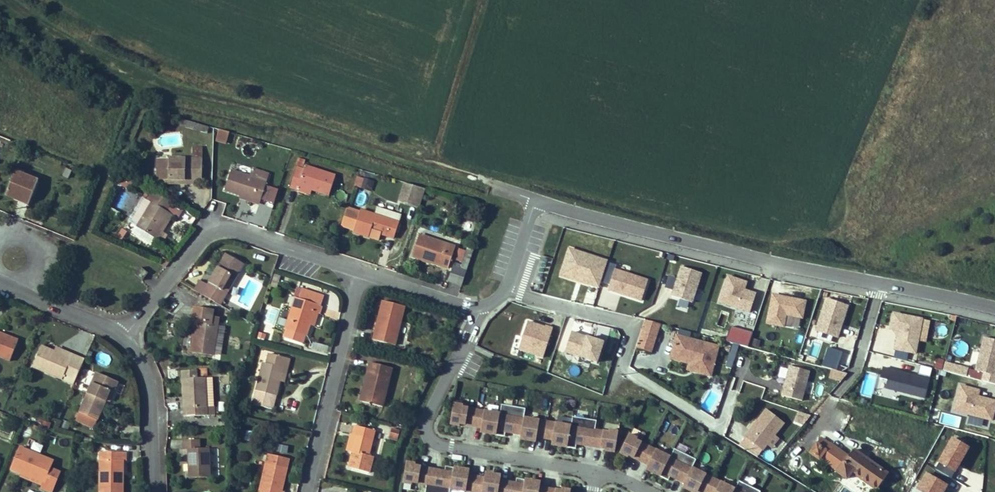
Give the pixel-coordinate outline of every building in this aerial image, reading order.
[(188,124),(190,117),(177,113),(175,120),(188,124)] [(202,128),(204,121),(190,117),(188,124),(202,128)] [(216,124),(212,134),(222,137),(225,127),(216,124)] [(198,174),(198,136),(187,136),(187,148),(152,147),(152,170),(186,169),(186,174),(198,174)] [(285,183),(292,185),(295,180),(306,184),(323,189),(329,168),(300,159),(299,164),(291,161),(285,183)] [(64,170),(66,163),(61,161),(58,168),(64,170)] [(259,183),(262,177),(266,168),(248,161),(245,170),(227,163),(219,183),(236,190),(253,197),(254,195),(259,183)] [(27,193),(36,174),(11,164),(2,186),(13,190),(14,187),(27,193)] [(366,184),(369,174),(360,171),(357,181),(366,184)] [(150,228),(165,203),(162,201),(167,191),(149,180),(142,190),(147,192),(131,217),(150,228)] [(295,180),(292,185),(292,186),(303,190),(306,184),(295,180)] [(414,198),(419,182),(414,180),(409,197),(414,198)] [(262,199),(267,186),(259,183),(254,195),(262,199)] [(27,193),(14,187),(13,190),(26,196),(27,193)] [(131,217),(147,192),(142,190),(140,189),(125,213),(131,217)] [(236,190),(235,193),(252,200),(253,197),(236,190)] [(478,209),(481,202),(472,199),(469,206),(478,209)] [(395,216),(397,209),(373,200),(371,208),(356,202),(348,225),(363,230),(364,228),(365,223),(374,225),(389,231),(395,216)] [(158,222),(169,205),(165,203),(150,228),(157,233),(162,225),(158,222)] [(117,219),(120,213),(111,208),(108,215),(117,219)] [(463,255),(472,228),(467,226),(458,254),(452,252),(447,266),(458,269),(463,255)] [(414,228),(407,249),(443,261),(450,239),(439,236),(414,228)] [(458,254),(465,230),(460,228),(452,252),(458,254)] [(598,290),(608,261),(568,248),(558,277),(598,290)] [(230,287),(248,259),(230,249),(213,276),(230,287)] [(141,270),(147,263),(139,257),(133,264),(141,270)] [(701,273),(680,266),(671,296),(692,303),(701,273)] [(647,279),(613,268),(606,290),(640,301),(647,279)] [(218,295),(223,286),(212,278),(204,273),(197,283),(218,295)] [(747,282),(727,275),(719,300),(750,310),(755,293),(745,289),(747,282)] [(230,287),(213,276),(212,278),(223,286),(218,295),(225,299),(230,291),(229,289),(230,287)] [(313,316),(317,304),(324,307),(330,289),(304,281),(301,290),(298,289),(288,320),(289,321),(286,329),(305,335),(308,327),(309,327),(313,316)] [(397,338),(405,300),(383,294),(380,308),(383,309),(379,324),(376,323),(374,333),(397,338)] [(805,301),(772,295),(767,324),(786,327),(788,317),(802,320),(805,301)] [(221,316),(222,309),(216,308),(217,301),(197,299),(195,313),(196,313),(194,327),(198,328),(197,343),(218,345),(221,316)] [(849,307),(825,299),(814,333),(838,341),(849,307)] [(320,319),(324,307),(317,304),(313,316),(320,319)] [(923,318),(892,312),(889,330),(898,332),(894,349),(916,353),(923,318)] [(656,317),(642,313),(636,328),(635,332),(649,337),(656,317)] [(225,346),(228,317),(221,316),(218,345),(225,346)] [(544,359),(553,328),(526,320),(516,356),(530,360),(532,356),(544,359)] [(730,326),(725,341),(748,348),(752,334),(730,326)] [(673,329),(668,347),(696,354),(693,365),(706,369),(714,341),(673,329)] [(571,332),(563,354),(599,366),(606,344),(571,332)] [(12,362),(22,342),(8,335),(7,337),(0,334),(0,357),(12,362)] [(982,336),(974,371),(982,375),(980,381),(994,384),(994,383),(994,339),(982,336)] [(331,350),(333,340),(318,337),(316,347),(331,350)] [(812,343),(809,355),(816,357),(819,345),(812,343)] [(738,348),(730,346),(725,367),(733,369),(738,348)] [(684,363),(693,365),(696,354),(668,347),(667,352),(686,357),(684,363)] [(35,369),(64,380),(66,375),(76,379),(85,358),(74,354),(72,359),(57,353),(43,348),(35,369)] [(59,348),(57,353),(72,359),(74,354),(59,348)] [(284,392),(286,378),(289,365),(294,366),(297,353),(275,349),(273,361),(269,360),(263,387),(260,402),(281,406),(284,392)] [(373,357),(364,396),(387,401),(396,362),(373,357)] [(935,358),(933,368),(941,370),(943,360),(935,358)] [(801,396),(809,367),(788,361),(780,390),(801,396)] [(941,370),(964,377),(967,369),(944,362),(941,370)] [(90,363),(71,410),(89,417),(105,381),(108,382),(112,372),(90,363)] [(207,374),(199,374),(198,367),(184,367),(184,375),(186,411),(209,410),(207,374)] [(832,370),(829,377),(842,381),(845,374),(832,370)] [(816,381),(822,382),(824,372),(818,371),(816,381)] [(860,396),(873,398),(876,373),(863,371),(860,396)] [(928,380),(890,371),(885,389),(924,398),(928,380)] [(66,375),(64,380),(74,384),(76,379),(66,375)] [(808,381),(804,392),(810,394),(813,383),(808,381)] [(959,385),(952,413),(991,423),(994,409),(994,400),(978,396),(979,390),(959,385)] [(731,409),(736,392),(729,390),(724,407),(731,409)] [(466,401),(456,399),(453,419),(462,421),(463,419),(476,421),(479,405),(465,403),(466,401)] [(504,399),(503,409),(500,430),(508,431),(508,427),(525,429),(527,413),(529,404),(504,399)] [(763,444),(785,417),(768,403),(745,430),(763,444)] [(503,409),(479,405),(476,421),(484,423),(484,427),(500,430),(503,409)] [(804,419),(810,411),(799,407),(795,414),(804,419)] [(574,421),(571,442),(579,443),(580,438),(596,441),(598,425),(600,415),(576,411),(574,421)] [(551,417),(527,413),(525,429),(524,434),(547,438),(551,417)] [(574,421),(551,417),(547,438),(571,442),(574,421)] [(360,428),(355,445),(357,446),(353,461),(373,466),(377,451),(372,449),(379,425),(362,420),(360,428)] [(598,425),(596,441),(609,443),(609,445),(618,447),(622,426),(612,425),(612,427),(598,425)] [(350,444),(355,445),(360,428),(355,427),(350,444)] [(389,427),(386,439),(398,441),(400,430),(389,427)] [(193,438),(193,467),(213,466),(213,436),(204,437),(204,428),(187,428),(187,438),(193,438)] [(772,442),(780,432),(775,428),(767,438),(772,442)] [(645,457),(653,442),(640,436),(641,434),(632,429),(623,448),(632,452),(633,450),(645,457)] [(245,430),(243,441),(251,442),(253,431),(245,430)] [(822,432),(817,438),(825,444),(830,437),(822,432)] [(18,435),(9,457),(42,470),(39,477),(50,482),(58,462),(47,457),(51,449),(23,438),(18,435)] [(825,444),(817,438),(811,446),(819,452),(820,451),(839,464),(838,465),(847,472),(852,465),(878,482),(887,469),(851,443),(847,449),(830,437),(825,444)] [(953,483),(970,448),(951,439),(934,473),(953,483)] [(103,453),(104,488),(119,487),(119,491),(130,491),(130,486),(127,487),(125,452),(130,452),(129,442),(110,444),(110,452),(103,453)] [(665,471),(674,452),(653,442),(645,457),(659,463),(657,468),(665,471)] [(688,478),(696,463),(700,454),(678,444),(674,452),(665,471),(672,475),(676,467),(682,471),(680,474),(688,478)] [(292,452),(270,447),(261,489),(277,491),(286,491),(288,486),(285,485),(292,452)] [(429,480),(431,463),(417,461),(418,459),(408,458),(405,478),(414,479),(415,477),(429,480)] [(456,462),(448,461),(446,470),(440,469),(440,465),(431,463),(429,480),(427,489),(447,491),(451,491),(453,483),(456,462)] [(476,487),(479,471),(464,469),(465,464),(456,462),(453,483),(476,487)] [(710,488),(718,473),(696,463),(688,478),(686,482),(694,486),(696,482),(710,488)] [(500,491),(503,475),(504,470),(495,469),(494,474),(479,471),(476,487),(500,491)] [(527,474),(519,473),(518,482),(511,480),(511,477),(503,475),(500,491),(525,491),(527,474)] [(739,484),(718,473),(710,488),(718,491),(735,491),(739,484)] [(550,483),(535,481),(536,476),(527,474),(525,491),(549,491),(550,483)] [(949,486),(925,475),(916,491),(946,491),(949,486)] [(765,486),(743,476),(739,484),(735,491),(762,491),(765,486)] [(574,485),(564,483),(564,485),(550,483),(549,491),(573,491),(574,485)]
